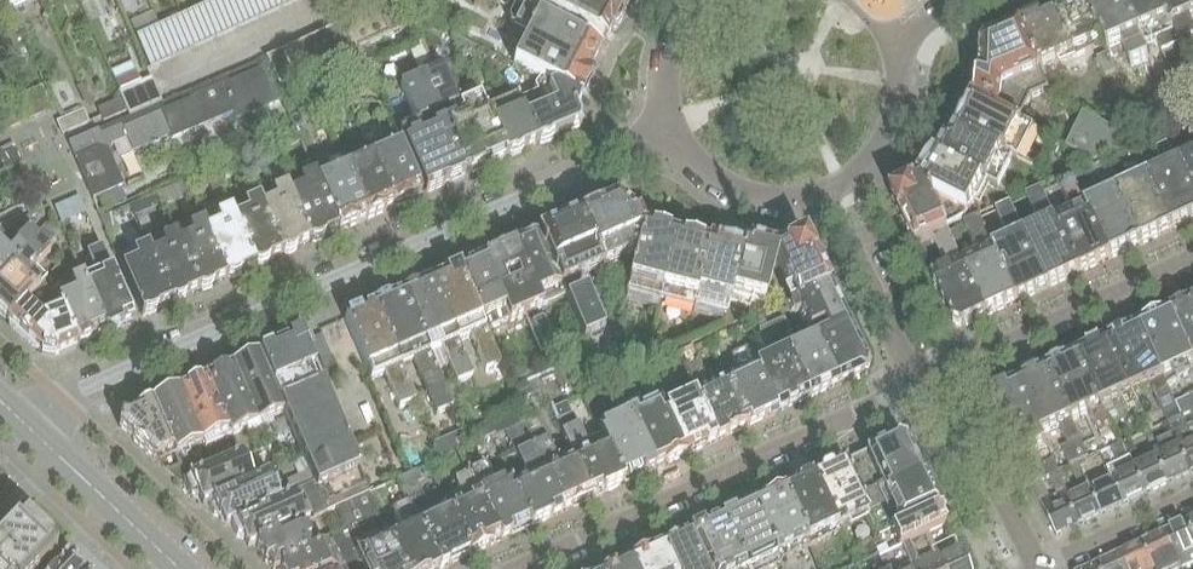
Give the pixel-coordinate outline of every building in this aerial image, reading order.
[(225,0),(220,0),(202,8),(216,39),(238,29),(225,0)] [(238,29),(260,19),(251,0),(225,0),(238,29)] [(278,0),(251,0),(260,19),(282,9),(278,0)] [(266,60),(279,89),(281,88),(281,87),(407,30),(409,29),(396,0),(395,0),(265,60),(266,60)] [(282,9),(301,0),(278,0),(282,9)] [(500,0),(477,0),(474,7),(493,16),(500,0)] [(620,13),(595,0),(533,0),(531,3),(525,0),(509,0),(529,9),(600,44),(602,40),(605,42),(612,28),(616,27),(621,19),(619,14),(620,13)] [(620,13),(620,12),(622,13),(628,1),(630,2),(636,1),(637,0),(595,0),(620,13)] [(1020,27),(1038,68),(1101,41),(1084,0),(1082,0),(1037,19),(1033,18),(1026,21),(1024,25),(1020,27)] [(1101,41),(1106,52),(1122,46),(1130,66),(1146,60),(1142,48),(1120,0),(1084,0),(1101,41)] [(1157,0),(1120,0),(1142,48),(1157,42),(1161,53),(1178,47),(1170,27),(1169,27),(1157,0)] [(1169,27),(1170,27),(1192,18),(1192,4),(1191,0),(1157,0),(1169,27)] [(552,87),(578,100),(579,96),(581,95),(583,93),(584,91),(585,89),(586,86),(587,84),(587,81),(589,76),(586,75),(598,49),(512,6),(506,19),(508,26),(527,35),(512,66),(538,79),(552,87)] [(216,39),(202,8),(180,18),(194,49),(216,39)] [(158,28),(172,59),(194,49),(180,18),(158,28)] [(1048,92),(1038,68),(1020,27),(987,40),(984,38),(977,45),(979,47),(979,71),(973,97),(1021,119),(1030,100),(1048,92)] [(172,59),(158,28),(136,38),(150,69),(172,59)] [(483,50),(451,36),(461,59),(480,51),(483,50)] [(1179,46),(1187,63),(1192,60),(1192,51),(1189,42),(1179,46)] [(483,50),(480,51),(487,62),(495,57),(483,50)] [(1111,66),(1107,55),(1098,59),(1103,70),(1111,66)] [(129,118),(68,144),(93,202),(98,200),(121,190),(106,155),(110,147),(113,145),(117,156),(130,150),(132,156),(231,112),(236,123),(282,103),(264,60),(162,104),(129,118)] [(131,64),(111,73),(120,92),(118,93),(121,99),(127,112),(129,118),(162,104),(151,79),(139,84),(135,73),(131,64)] [(369,67),(350,76),(356,90),(376,81),(369,67)] [(420,76),(463,180),(503,163),(504,161),(482,111),(483,110),(474,87),(454,95),(442,67),(420,76)] [(403,144),(425,196),(463,180),(420,76),(400,85),(422,136),(403,144)] [(512,98),(534,149),(538,147),(543,148),(550,145),(551,141),(580,129),(574,115),(579,102),(577,101),(578,100),(552,87),(538,79),(533,88),(536,94),(517,102),(516,97),(512,98)] [(51,111),(40,88),(0,107),(0,109),(10,131),(51,111)] [(482,111),(504,161),(508,159),(512,161),(520,157),(521,154),(534,149),(512,98),(483,110),(482,111)] [(121,99),(96,110),(102,123),(126,113),(127,112),(121,99)] [(957,131),(1013,161),(1013,162),(1035,173),(1051,139),(973,101),(957,131)] [(61,136),(89,125),(84,112),(56,123),(61,136)] [(1083,116),(1067,149),(1095,163),(1136,142),(1083,116)] [(289,147),(299,142),(294,129),(284,134),(289,147)] [(981,183),(980,184),(998,193),(1013,162),(1013,161),(957,131),(951,143),(946,144),(937,160),(981,183)] [(364,145),(391,211),(420,198),(392,133),(380,138),(382,142),(367,149),(365,144),(364,145)] [(1146,177),(1170,231),(1192,220),(1192,200),(1177,163),(1163,134),(1150,142),(1164,169),(1146,177)] [(339,161),(364,223),(391,211),(364,145),(353,150),(355,154),(339,161)] [(12,146),(0,151),(0,165),(4,174),(20,167),(12,146)] [(274,163),(268,146),(243,156),(250,173),(274,163)] [(210,153),(215,164),(228,158),(223,147),(210,153)] [(1132,183),(1115,191),(1115,192),(1139,246),(1170,231),(1146,177),(1132,149),(1117,156),(1122,167),(1124,165),(1132,183)] [(210,153),(195,159),(199,171),(215,164),(210,153)] [(1177,163),(1192,200),(1192,155),(1177,163)] [(919,180),(931,195),(965,215),(980,184),(981,183),(937,160),(934,158),(919,180)] [(313,177),(337,231),(338,234),(364,223),(339,161),(326,162),(328,166),(312,173),(313,177)] [(1103,197),(1085,205),(1082,206),(1108,260),(1139,246),(1115,192),(1115,191),(1107,174),(1102,164),(1090,169),(1103,197)] [(213,171),(205,175),(213,198),(222,195),(213,171)] [(337,231),(313,177),(286,188),(308,243),(310,242),(314,244),(321,241),(323,237),(337,231)] [(1082,206),(1085,205),(1071,177),(1057,183),(1069,212),(1053,220),(1076,275),(1108,260),(1082,206)] [(916,248),(934,240),(947,233),(947,232),(946,230),(961,223),(965,215),(931,195),(919,180),(917,182),(890,196),(916,248)] [(184,183),(173,188),(177,199),(189,194),(184,183)] [(308,243),(286,188),(258,200),(280,255),(283,254),(287,256),(293,253),(295,249),(308,243)] [(1040,226),(1022,234),(1046,288),(1076,275),(1053,220),(1039,191),(1026,197),(1040,226)] [(161,207),(156,196),(129,206),(134,217),(161,207)] [(78,198),(54,208),(60,223),(85,213),(78,198)] [(41,209),(37,200),(30,203),(34,212),(41,209)] [(280,255),(258,200),(228,213),(251,269),(255,267),(259,268),(264,266),(267,261),(280,255)] [(599,270),(634,255),(641,231),(643,229),(636,217),(634,218),(616,201),(613,202),(577,218),(599,270)] [(1008,241),(992,249),(1015,303),(1046,288),(1022,234),(1008,205),(995,211),(1008,241)] [(251,269),(228,213),(201,225),(224,280),(228,279),(231,280),(238,277),(240,274),(251,269)] [(117,233),(110,215),(100,219),(108,237),(117,233)] [(577,218),(534,237),(562,298),(581,341),(600,333),(583,292),(574,296),(568,283),(599,270),(577,218)] [(978,255),(961,263),(986,316),(1015,303),(992,249),(978,219),(964,225),(978,255)] [(174,237),(197,292),(200,291),(204,292),(210,289),(212,286),(224,280),(201,225),(174,237)] [(50,229),(46,226),(32,240),(26,234),(10,252),(0,244),(0,281),(50,229)] [(6,323),(44,285),(31,273),(47,255),(43,251),(57,236),(50,229),(0,281),(0,317),(6,323)] [(657,302),(673,240),(641,231),(634,255),(628,276),(621,274),(616,290),(652,301),(657,302)] [(986,316),(961,263),(947,233),(934,240),(948,269),(930,277),(953,325),(962,328),(986,317),(986,316)] [(775,250),(774,250),(775,254),(762,302),(763,302),(775,261),(791,289),(783,293),(786,298),(824,281),(802,236),(775,250)] [(146,249),(169,304),(173,303),(176,304),(183,301),(184,298),(197,292),(174,237),(146,249)] [(519,286),(512,288),(525,317),(540,352),(553,347),(542,322),(535,321),(532,314),(542,310),(541,307),(562,298),(534,237),(499,253),(507,272),(513,275),(515,274),(519,286)] [(664,304),(689,311),(705,248),(673,240),(657,302),(664,304)] [(741,252),(730,293),(762,302),(775,254),(774,250),(750,243),(742,248),(741,252)] [(730,293),(741,252),(721,247),(721,249),(708,246),(707,249),(705,248),(689,311),(693,312),(694,309),(723,317),(730,293)] [(116,262),(140,317),(145,315),(148,316),(154,313),(156,310),(169,304),(146,249),(116,262)] [(83,288),(103,336),(131,324),(100,251),(86,256),(97,282),(83,288)] [(462,269),(457,271),(484,332),(507,322),(508,324),(525,317),(512,288),(505,291),(501,280),(502,279),(504,273),(496,254),(474,265),(472,264),(471,263),(469,263),(468,263),(467,264),(465,264),(464,265),(463,266),(463,268),(462,269)] [(457,271),(429,284),(456,344),(470,338),(485,371),(499,366),(484,332),(457,271)] [(55,300),(56,304),(76,348),(78,345),(79,345),(81,346),(83,345),(84,345),(85,344),(87,343),(88,342),(88,341),(92,341),(103,336),(83,288),(80,282),(70,287),(73,293),(55,300)] [(402,295),(429,355),(442,350),(457,384),(471,377),(456,344),(429,284),(402,295)] [(847,327),(831,295),(826,284),(786,303),(791,313),(797,310),(806,330),(820,324),(825,333),(823,334),(825,336),(847,327)] [(52,294),(44,285),(6,323),(40,355),(55,357),(76,348),(56,304),(55,300),(52,294)] [(594,295),(609,338),(630,330),(614,288),(594,295)] [(429,355),(402,295),(373,308),(400,368),(413,362),(436,414),(452,408),(429,355)] [(1171,310),(1192,358),(1192,299),(1171,310)] [(400,368),(373,308),(343,320),(366,372),(382,365),(401,408),(415,403),(400,368)] [(1139,325),(1163,380),(1165,379),(1169,387),(1175,383),(1192,378),(1189,368),(1192,366),(1192,358),(1171,310),(1139,325)] [(769,327),(804,401),(835,387),(812,339),(789,350),(788,347),(793,345),(794,340),(784,319),(769,327)] [(1108,339),(1133,394),(1151,385),(1167,422),(1182,416),(1181,414),(1192,409),(1192,395),(1176,403),(1169,387),(1165,379),(1163,380),(1139,325),(1108,339)] [(753,366),(775,414),(804,401),(769,327),(759,331),(768,352),(773,354),(776,352),(778,355),(753,366)] [(825,336),(823,334),(812,339),(835,387),(862,374),(866,364),(847,327),(825,336)] [(337,380),(327,356),(328,355),(319,335),(309,339),(329,384),(337,380)] [(1108,339),(1078,353),(1103,408),(1123,399),(1129,412),(1140,407),(1133,394),(1108,339)] [(299,340),(259,358),(283,415),(303,460),(292,465),(297,477),(285,482),(290,493),(291,492),(295,500),(303,496),(313,520),(333,511),(331,507),(365,492),(320,388),(316,389),(309,373),(313,372),(299,340)] [(642,349),(637,368),(665,355),(656,347),(648,351),(642,349)] [(637,368),(642,349),(636,348),(629,351),(637,368)] [(686,379),(713,443),(743,429),(722,381),(707,388),(700,372),(689,350),(676,356),(687,378),(686,379)] [(722,381),(743,429),(775,414),(753,366),(746,350),(733,357),(739,373),(722,381)] [(1103,408),(1078,353),(1046,368),(1073,422),(1090,414),(1100,436),(1114,430),(1103,408)] [(257,426),(283,415),(259,358),(231,370),(257,426)] [(1046,368),(1017,381),(1043,436),(1062,427),(1070,444),(1059,449),(1068,467),(1078,463),(1090,457),(1079,435),(1073,422),(1046,368)] [(232,437),(257,426),(231,370),(206,380),(229,433),(230,433),(232,437)] [(713,443),(686,379),(666,388),(674,404),(663,409),(684,457),(713,443)] [(206,380),(179,392),(202,444),(229,433),(206,380)] [(1043,436),(1017,381),(994,392),(991,400),(1019,460),(1041,450),(1040,447),(1045,445),(1042,437),(1043,436)] [(623,406),(653,471),(684,457),(663,409),(659,401),(639,410),(634,401),(626,382),(615,387),(624,405),(623,406)] [(179,392),(152,404),(172,451),(174,457),(202,444),(179,392)] [(557,421),(569,450),(591,500),(622,485),(604,445),(590,452),(573,414),(568,402),(551,410),(557,421)] [(152,404),(138,410),(162,455),(172,451),(152,404)] [(653,471),(623,406),(613,410),(618,420),(597,429),(604,445),(622,485),(653,471)] [(138,410),(121,417),(119,428),(152,460),(162,455),(138,410)] [(498,435),(519,426),(513,412),(492,420),(498,435)] [(1189,433),(1182,416),(1167,422),(1191,473),(1192,472),(1192,431),(1189,433)] [(537,419),(525,425),(530,436),(542,430),(537,419)] [(477,443),(498,435),(492,420),(472,429),(477,443)] [(1170,442),(1153,450),(1169,484),(1191,473),(1167,422),(1162,424),(1170,442)] [(559,514),(530,448),(520,426),(504,433),(525,481),(513,487),(531,528),(559,514)] [(530,448),(559,514),(591,500),(569,450),(555,456),(542,430),(530,436),(535,446),(530,448)] [(461,439),(451,442),(455,453),(465,449),(461,439)] [(871,450),(888,486),(918,473),(903,442),(894,439),(871,450)] [(1131,439),(1121,443),(1145,495),(1169,484),(1153,450),(1139,456),(1131,439)] [(1123,505),(1145,495),(1121,443),(1108,450),(1116,467),(1108,471),(1123,505)] [(871,450),(842,463),(860,500),(888,486),(871,450)] [(1019,460),(1025,471),(1046,461),(1041,450),(1019,460)] [(444,511),(466,558),(498,543),(468,474),(470,473),(461,453),(449,458),(458,479),(453,481),(459,494),(443,501),(447,509),(444,511)] [(200,505),(206,503),(251,483),(239,455),(190,477),(182,481),(183,481),(187,495),(189,494),(193,496),(193,497),(196,495),(200,505)] [(1031,484),(1055,473),(1059,471),(1053,460),(1047,463),(1046,461),(1025,471),(1031,484)] [(837,529),(867,516),(860,500),(842,463),(812,477),(837,529)] [(1055,473),(1055,474),(1078,526),(1102,515),(1086,481),(1087,481),(1078,463),(1068,467),(1077,485),(1073,487),(1064,469),(1059,471),(1055,473)] [(468,474),(498,543),(531,528),(513,487),(510,481),(495,487),(485,466),(470,473),(468,474)] [(182,481),(190,477),(187,469),(171,477),(178,483),(183,481),(182,481)] [(433,568),(442,568),(466,558),(444,511),(431,516),(417,485),(421,483),(416,471),(396,480),(406,503),(403,504),(433,568)] [(1087,481),(1086,481),(1102,515),(1123,505),(1108,471),(1087,481)] [(251,483),(206,503),(211,516),(212,515),(214,516),(215,518),(218,517),(222,527),(229,524),(230,527),(291,500),(289,497),(287,498),(275,472),(266,477),(251,483)] [(919,472),(918,473),(888,486),(860,500),(867,516),(872,527),(885,522),(887,526),(935,503),(919,472)] [(1055,538),(1062,534),(1078,526),(1055,474),(1055,473),(1031,484),(1032,485),(1031,486),(1055,538)] [(807,544),(837,529),(812,477),(782,491),(807,544)] [(782,491),(750,506),(775,558),(807,544),(782,491)] [(280,568),(347,568),(360,563),(355,552),(350,542),(383,528),(369,495),(334,509),(344,532),(322,541),(325,548),(314,553),(313,552),(280,568)] [(291,500),(230,527),(233,537),(234,537),(238,539),(238,540),(242,538),(251,546),(301,524),(302,524),(291,500)] [(945,525),(935,503),(887,526),(888,529),(898,547),(945,525)] [(403,504),(391,510),(400,531),(385,538),(383,534),(381,534),(397,568),(433,568),(403,504)] [(775,558),(750,506),(720,520),(743,568),(760,568),(759,566),(775,558)] [(20,516),(0,537),(0,568),(39,568),(56,551),(20,516)] [(690,534),(707,568),(743,568),(720,520),(690,534)] [(1184,524),(1192,542),(1192,520),(1184,524)] [(313,552),(301,524),(251,546),(268,561),(271,568),(277,568),(280,568),(313,552)] [(1184,524),(1164,534),(1179,568),(1192,562),(1192,542),(1184,524)] [(1164,534),(1164,532),(1141,543),(1141,545),(1153,568),(1178,568),(1179,568),(1164,534)] [(381,534),(377,536),(379,541),(355,552),(360,563),(362,568),(397,568),(381,534)] [(690,534),(688,535),(689,536),(678,541),(673,540),(663,545),(660,550),(659,550),(668,568),(707,568),(690,534)] [(934,552),(941,568),(967,568),(953,539),(932,549),(934,552)] [(1141,545),(1119,555),(1125,568),(1153,568),(1141,545)] [(628,564),(630,568),(668,568),(659,550),(647,555),(642,554),(632,559),(629,564),(628,564)] [(934,552),(911,563),(914,568),(941,568),(934,552)] [(1119,555),(1097,566),(1098,568),(1125,568),(1119,555)] [(65,559),(56,568),(76,568),(65,559)]
